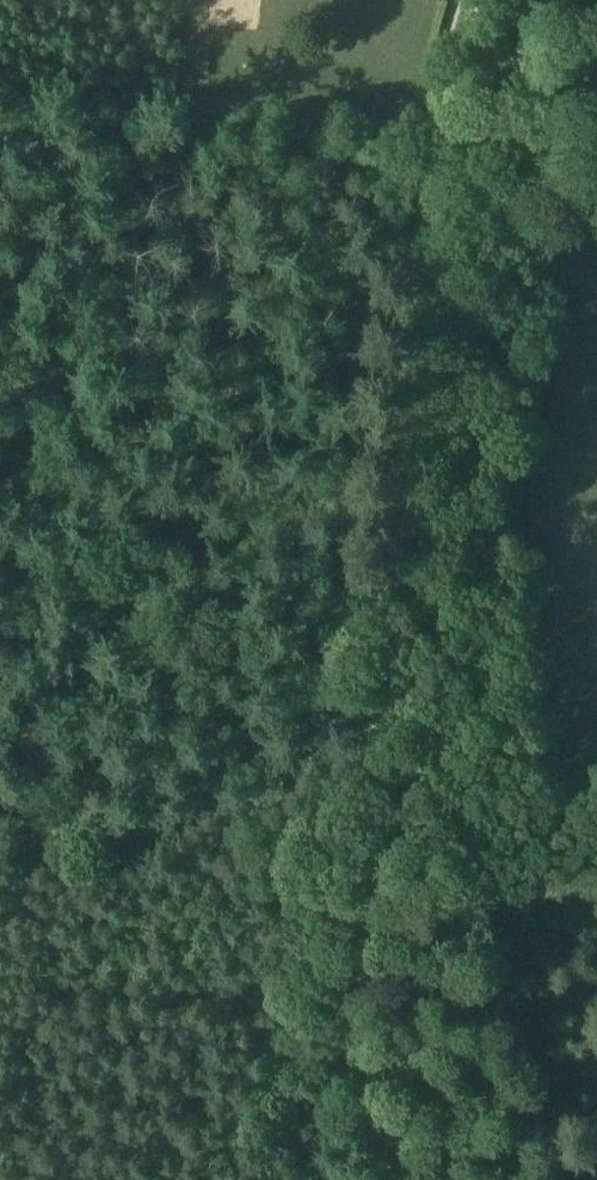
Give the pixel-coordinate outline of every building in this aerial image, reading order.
[(563,69),(546,69),(546,82),(563,83),(563,69)]
